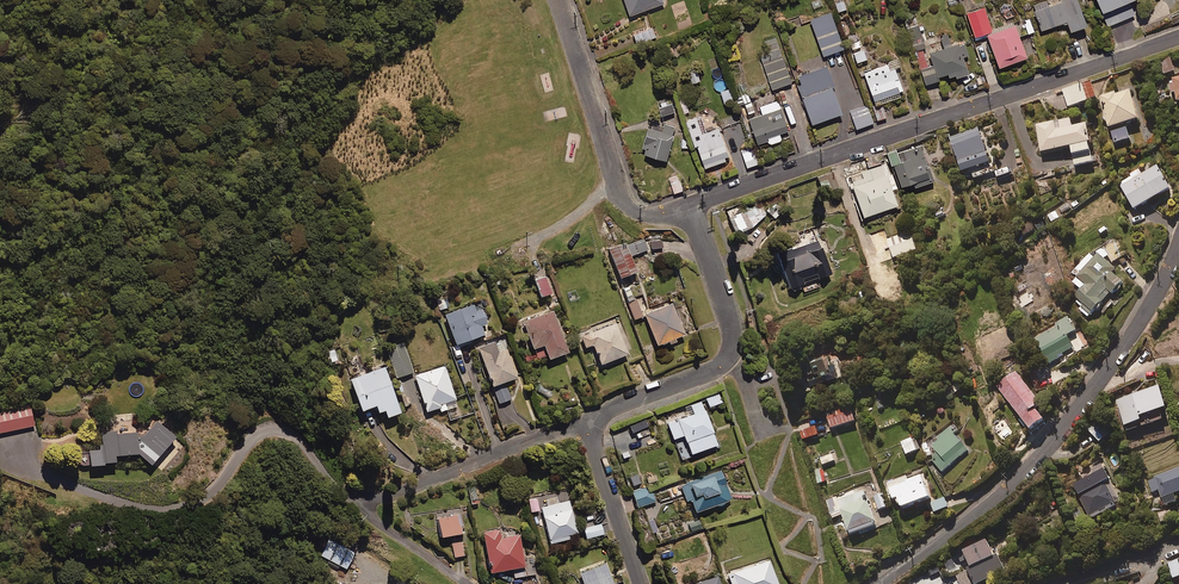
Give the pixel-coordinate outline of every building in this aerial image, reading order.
[(662,0),(623,0),(628,14),(663,1),(662,0)] [(837,10),(846,7),(844,0),(834,0),(837,10)] [(1077,0),(1060,0),(1033,11),(1039,28),(1065,19),(1069,29),(1085,23),(1077,0)] [(1107,25),(1134,13),(1128,0),(1096,0),(1107,25)] [(991,29),(983,7),(966,13),(973,35),(991,29)] [(843,47),(830,12),(810,19),(823,54),(843,47)] [(1033,29),(1028,17),(1018,21),(1022,33),(1033,29)] [(1025,55),(1013,22),(986,31),(998,65),(1025,55)] [(924,46),(917,24),(907,27),(914,49),(924,46)] [(655,36),(651,26),(634,32),(638,42),(655,36)] [(950,45),(947,34),(931,39),(934,50),(928,51),(932,65),(920,68),(924,82),(939,78),(938,74),(946,72),(948,77),(967,72),(962,57),(967,55),(963,42),(950,45)] [(790,81),(775,38),(764,42),(769,54),(760,57),(771,88),(790,81)] [(928,64),(923,47),(913,50),(918,67),(928,64)] [(865,57),(863,48),(852,51),(855,60),(865,57)] [(833,84),(823,57),(809,62),(810,67),(793,73),(810,121),(840,110),(831,84),(833,84)] [(1174,70),(1170,57),(1159,60),(1164,74),(1174,70)] [(900,65),(897,58),(888,61),(889,64),(863,72),(878,118),(886,116),(881,100),(903,93),(894,67),(900,65)] [(701,66),(686,69),(688,81),(704,77),(701,66)] [(1096,96),(1090,80),(1062,90),(1068,106),(1096,96)] [(710,103),(705,83),(692,87),(697,107),(710,103)] [(755,110),(747,87),(733,92),(737,104),(743,102),(746,113),(755,110)] [(1138,118),(1129,87),(1100,95),(1113,142),(1129,138),(1125,121),(1138,118)] [(732,99),(728,88),(719,90),(723,101),(732,99)] [(686,95),(679,97),(682,112),(690,110),(686,95)] [(669,96),(655,101),(661,116),(674,111),(669,96)] [(787,129),(777,100),(759,106),(761,113),(747,118),(755,142),(766,138),(768,142),(780,138),(778,132),(787,129)] [(873,121),(866,105),(849,112),(856,129),(873,121)] [(712,110),(685,119),(693,144),(695,143),(703,165),(727,157),(712,110)] [(1071,125),(1069,117),(1035,124),(1041,151),(1070,145),(1074,165),(1092,161),(1084,122),(1071,125)] [(674,126),(648,118),(638,150),(664,158),(674,126)] [(989,161),(977,127),(949,137),(961,171),(989,161)] [(933,180),(919,145),(898,153),(897,148),(888,152),(901,185),(911,181),(914,188),(933,180)] [(757,163),(752,146),(741,150),(746,167),(757,163)] [(895,187),(886,163),(847,177),(861,215),(896,202),(891,188),(895,187)] [(1170,187),(1157,164),(1141,173),(1138,168),(1130,173),(1131,176),(1119,183),(1133,208),(1170,187)] [(835,185),(830,168),(816,172),(821,189),(835,185)] [(682,189),(677,174),(668,177),(673,192),(682,189)] [(733,231),(752,225),(765,213),(762,203),(746,208),(745,204),(726,211),(733,231)] [(782,211),(775,203),(766,210),(774,218),(782,211)] [(1054,208),(1046,213),(1051,222),(1060,217),(1054,208)] [(1034,230),(1031,221),(1022,224),(1026,233),(1034,230)] [(916,249),(910,231),(886,239),(893,257),(916,249)] [(1127,253),(1115,237),(1090,251),(1056,283),(1087,316),(1121,284),(1112,274),(1118,269),(1113,263),(1127,253)] [(647,249),(643,238),(625,245),(623,241),(606,248),(618,277),(635,271),(629,256),(647,249)] [(829,273),(817,238),(776,252),(787,287),(799,283),(802,290),(818,285),(816,277),(829,273)] [(551,292),(545,275),(535,278),(541,296),(551,292)] [(641,315),(628,283),(620,286),(632,318),(641,315)] [(1032,301),(1024,284),(1014,289),(1023,306),(1032,301)] [(446,297),(435,300),(438,309),(449,305),(446,297)] [(487,321),(480,300),(445,312),(454,340),(483,331),(481,323),(487,321)] [(674,340),(673,336),(683,333),(671,303),(643,313),(654,343),(663,340),(665,344),(674,340)] [(568,348),(553,309),(523,320),(533,345),(543,341),(549,356),(568,348)] [(1076,330),(1067,316),(1033,339),(1048,363),(1073,347),(1066,336),(1076,330)] [(625,352),(614,321),(578,334),(582,345),(591,342),(598,362),(625,352)] [(906,330),(894,334),(899,349),(911,345),(906,330)] [(829,338),(793,348),(806,393),(842,383),(829,338)] [(509,398),(503,380),(517,375),(507,347),(498,350),(494,340),(478,346),(497,402),(509,398)] [(413,370),(404,342),(387,347),(396,375),(413,370)] [(1157,378),(1153,362),(1140,364),(1144,381),(1157,378)] [(400,408),(384,364),(350,376),(360,405),(375,400),(377,408),(383,405),(386,413),(400,408)] [(458,404),(445,365),(415,374),(426,409),(439,405),(440,410),(458,404)] [(1040,402),(1015,371),(996,386),(1030,429),(1043,418),(1034,407),(1040,402)] [(1165,406),(1158,384),(1115,399),(1124,425),(1127,424),(1128,430),(1162,419),(1159,408),(1165,406)] [(721,402),(718,394),(705,398),(708,406),(721,402)] [(715,443),(701,401),(684,407),(686,413),(665,420),(671,437),(682,433),(688,452),(715,443)] [(855,420),(849,403),(825,411),(831,428),(855,420)] [(31,405),(0,410),(0,430),(34,425),(31,405)] [(101,411),(91,413),(93,424),(103,422),(101,411)] [(157,418),(138,439),(139,451),(150,461),(174,434),(157,418)] [(1116,426),(1109,418),(1091,432),(1098,441),(1116,426)] [(814,425),(799,431),(803,440),(818,434),(814,425)] [(116,431),(116,428),(99,429),(101,447),(88,448),(89,462),(114,460),(114,451),(137,450),(135,430),(116,431)] [(948,428),(923,450),(942,472),(967,449),(948,428)] [(918,449),(913,436),(900,442),(906,454),(918,449)] [(1121,501),(1101,463),(1069,479),(1090,518),(1121,501)] [(1147,479),(1152,492),(1159,489),(1165,505),(1176,501),(1173,493),(1178,491),(1178,467),(1147,479)] [(730,497),(719,469),(679,484),(685,500),(689,499),(693,511),(730,497)] [(637,474),(628,477),(632,487),(641,484),(637,474)] [(928,496),(920,474),(907,479),(906,476),(886,483),(892,498),(896,497),(900,507),(928,496)] [(654,501),(650,485),(632,491),(636,506),(654,501)] [(876,524),(863,487),(830,499),(836,517),(841,515),(848,534),(876,524)] [(887,507),(883,492),(873,495),(878,510),(887,507)] [(564,500),(563,493),(546,498),(548,503),(541,505),(550,541),(560,538),(558,534),(577,529),(569,498),(564,500)] [(947,505),(943,496),(930,502),(934,511),(947,505)] [(537,497),(529,498),(531,511),(539,509),(537,497)] [(1172,518),(1169,509),(1157,513),(1160,522),(1172,518)] [(460,513),(438,516),(440,534),(462,532),(460,513)] [(652,516),(646,517),(649,532),(655,530),(652,516)] [(602,523),(583,526),(585,535),(603,533),(602,523)] [(501,536),(499,528),(483,530),(489,569),(512,566),(514,577),(536,573),(535,564),(525,565),(520,533),(501,536)] [(354,551),(328,538),(323,547),(314,543),(310,549),(346,567),(354,551)] [(986,539),(938,562),(946,578),(955,574),(960,583),(976,583),(1004,570),(996,553),(993,554),(986,539)] [(464,555),(463,541),(452,542),(453,556),(464,555)] [(1178,559),(1167,563),(1173,579),(1178,577),(1178,563),(1178,559)] [(768,560),(727,574),(730,583),(776,583),(768,560)] [(606,561),(580,570),(585,583),(614,583),(606,561)]
